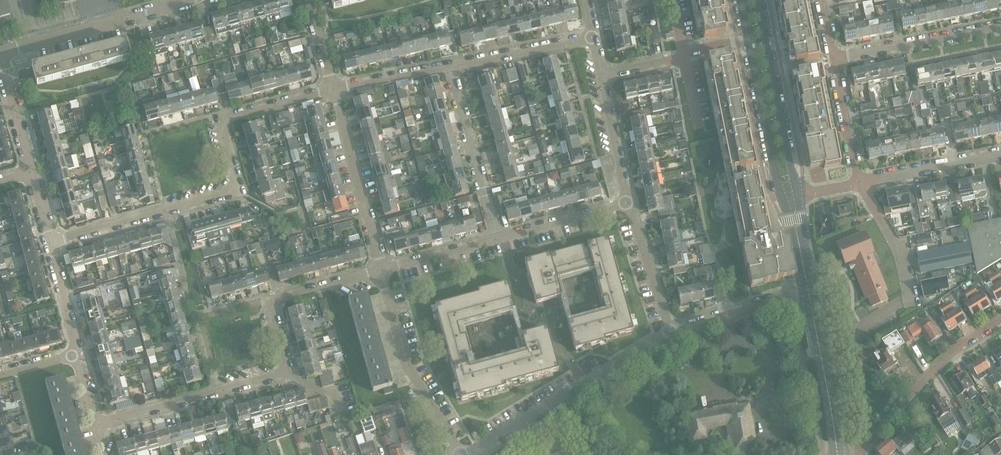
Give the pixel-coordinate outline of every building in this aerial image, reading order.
[(10,15),(9,10),(6,0),(0,0),(0,18),(10,15)] [(58,6),(58,9),(66,7),(65,4),(79,0),(41,0),(44,10),(58,6)] [(262,2),(267,17),(274,15),(276,21),(281,19),(279,13),(276,0),(269,0),(262,2)] [(279,13),(292,10),(290,0),(276,0),(279,13)] [(334,10),(350,5),(348,0),(331,0),(334,10)] [(697,33),(703,32),(704,39),(725,35),(724,30),(728,29),(726,18),(724,18),(723,12),(724,12),(722,1),(724,0),(690,0),(697,33)] [(783,48),(787,65),(819,58),(807,0),(774,0),(783,48)] [(886,5),(888,12),(894,10),(892,0),(885,0),(886,5)] [(894,10),(900,9),(898,0),(892,0),(894,10)] [(971,0),(959,3),(962,17),(974,15),(971,0)] [(971,0),(974,15),(986,13),(983,0),(972,0),(971,0)] [(986,13),(998,10),(996,0),(983,0),(986,13)] [(262,2),(250,5),(254,20),(267,17),(262,2)] [(562,3),(563,9),(567,22),(578,20),(575,7),(569,8),(567,2),(562,3)] [(623,2),(607,6),(610,17),(625,14),(623,3),(623,2)] [(959,3),(947,5),(950,20),(962,17),(959,3)] [(250,5),(237,9),(241,24),(254,20),(250,5)] [(851,5),(840,8),(839,8),(840,14),(853,12),(851,5)] [(947,5),(936,7),(939,22),(950,20),(947,5)] [(936,7),(924,10),(927,24),(939,22),(936,7)] [(237,9),(224,12),(228,27),(229,32),(242,29),(241,24),(237,9)] [(563,9),(552,12),(555,25),(567,22),(563,9)] [(924,10),(912,12),(915,27),(927,24),(924,10)] [(224,12),(211,16),(214,27),(208,29),(212,43),(218,41),(217,36),(229,32),(228,27),(224,12)] [(552,12),(540,15),(543,28),(555,25),(552,12)] [(915,27),(912,12),(900,14),(903,29),(915,27)] [(625,14),(610,17),(612,29),(628,26),(625,14)] [(540,15),(529,18),(532,31),(543,28),(540,15)] [(529,18),(517,21),(520,34),(532,31),(529,18)] [(890,18),(878,21),(881,35),(893,33),(890,18)] [(858,40),(855,25),(853,19),(848,20),(850,26),(843,28),(846,43),(858,40)] [(488,27),(482,29),(485,42),(497,39),(494,26),(492,20),(487,21),(488,27)] [(517,21),(505,23),(508,36),(520,34),(517,21)] [(878,21),(866,23),(869,38),(881,35),(878,21)] [(201,23),(187,26),(192,41),(204,38),(206,44),(212,43),(208,29),(203,30),(201,23)] [(505,23),(494,26),(497,39),(508,36),(505,23)] [(866,23),(855,25),(858,40),(869,38),(866,23)] [(475,25),(469,26),(471,32),(474,45),(485,42),(482,29),(476,30),(475,25)] [(187,26),(175,30),(179,45),(192,41),(187,26)] [(628,26),(612,29),(614,40),(630,37),(628,26)] [(175,30),(162,33),(166,48),(179,45),(175,30)] [(298,30),(285,34),(287,40),(300,36),(298,30)] [(474,45),(471,32),(459,35),(462,48),(474,45)] [(659,32),(651,33),(653,45),(661,43),(659,32)] [(166,48),(162,33),(149,37),(151,43),(145,45),(153,76),(160,75),(153,52),(166,48)] [(334,36),(335,41),(347,38),(345,33),(334,36)] [(448,33),(436,36),(439,49),(451,46),(448,33)] [(436,36),(425,38),(428,51),(439,49),(436,36)] [(630,37),(614,40),(617,52),(632,49),(630,37)] [(425,38),(413,41),(416,54),(428,51),(425,38)] [(301,39),(288,43),(290,49),(302,46),(301,39)] [(126,41),(110,46),(115,64),(131,60),(126,41)] [(413,41),(401,44),(405,57),(416,54),(413,41)] [(286,43),(277,46),(279,54),(284,53),(283,50),(287,49),(286,43)] [(401,44),(390,47),(393,60),(405,57),(401,44)] [(110,46),(95,50),(100,68),(115,64),(110,46)] [(390,47),(378,49),(381,62),(393,60),(390,47)] [(307,60),(313,59),(310,48),(304,50),(307,60)] [(378,49),(367,52),(370,65),(381,62),(378,49)] [(95,50),(79,54),(84,72),(100,68),(95,50)] [(367,52),(355,55),(358,68),(370,65),(367,52)] [(991,55),(994,71),(1000,69),(1000,53),(991,55)] [(79,54),(64,58),(69,77),(84,72),(79,54)] [(730,59),(729,54),(708,58),(709,65),(703,66),(739,247),(743,246),(744,252),(743,253),(746,270),(747,270),(751,288),(765,285),(765,283),(796,277),(793,259),(791,260),(790,254),(791,254),(788,237),(771,240),(770,236),(771,236),(762,190),(760,191),(757,176),(754,177),(752,166),(757,165),(747,116),(745,116),(743,107),(745,106),(741,86),(739,87),(737,76),(735,76),(734,70),(736,70),(734,58),(730,59)] [(358,68),(355,55),(343,58),(346,71),(358,68)] [(991,55),(978,58),(981,73),(994,71),(991,55)] [(545,67),(537,69),(538,75),(546,72),(559,69),(556,57),(543,61),(545,67)] [(64,58),(48,63),(53,81),(69,77),(64,58)] [(978,58),(965,61),(968,76),(981,73),(978,58)] [(902,61),(890,64),(893,79),(905,76),(902,61)] [(965,61),(953,63),(956,78),(968,76),(965,61)] [(220,62),(213,63),(216,72),(222,71),(222,70),(220,62)] [(53,81),(48,63),(32,67),(37,85),(53,81)] [(953,63),(940,66),(943,81),(956,78),(953,63)] [(890,64),(877,66),(880,81),(893,79),(890,64)] [(289,65),(283,67),(288,85),(300,82),(296,69),(291,71),(289,65)] [(518,67),(522,79),(529,77),(525,65),(518,67)] [(308,66),(296,69),(300,82),(311,79),(308,66)] [(877,66),(864,69),(867,84),(880,81),(877,66)] [(940,66),(928,68),(931,83),(943,81),(940,66)] [(280,74),(273,76),(276,89),(288,85),(283,67),(279,68),(280,74)] [(506,71),(510,83),(519,80),(515,68),(506,71)] [(821,68),(788,75),(800,135),(801,134),(801,139),(802,141),(804,141),(809,170),(816,168),(824,167),(824,169),(826,168),(840,165),(821,68)] [(931,83),(928,68),(915,71),(918,86),(931,83)] [(478,79),(481,90),(500,85),(502,85),(500,79),(493,82),(491,75),(493,74),(492,69),(482,71),(484,77),(478,79)] [(546,72),(538,75),(540,79),(547,77),(549,84),(562,80),(559,69),(546,72)] [(867,84),(864,69),(851,71),(854,86),(867,84)] [(670,75),(658,77),(661,93),(673,91),(670,75)] [(273,76),(261,79),(265,92),(276,89),(273,76)] [(443,88),(442,84),(439,84),(437,77),(424,81),(426,88),(424,89),(425,93),(443,88)] [(658,77),(646,80),(650,95),(661,93),(658,77)] [(224,78),(218,80),(222,94),(228,92),(230,101),(242,98),(238,85),(237,79),(225,82),(224,78)] [(261,79),(250,82),(253,95),(265,92),(261,79)] [(212,81),(214,90),(214,89),(216,95),(222,94),(218,80),(213,81),(212,81)] [(562,80),(549,84),(552,95),(565,92),(562,80)] [(646,80),(635,82),(638,98),(650,95),(646,80)] [(250,82),(238,85),(242,98),(253,95),(250,82)] [(638,98),(635,82),(623,85),(626,100),(638,98)] [(520,84),(514,86),(516,93),(522,91),(520,84)] [(500,85),(481,90),(484,102),(497,98),(496,92),(501,90),(500,85)] [(372,87),(357,90),(359,97),(374,94),(372,87)] [(443,88),(425,93),(427,98),(429,97),(431,104),(444,101),(442,94),(445,93),(443,88)] [(214,89),(214,90),(203,93),(206,106),(218,102),(216,95),(214,89)] [(398,91),(400,100),(407,98),(405,91),(398,91)] [(565,92),(552,95),(556,107),(568,103),(565,92)] [(905,93),(907,104),(914,103),(912,92),(905,93)] [(203,93),(191,96),(195,109),(206,106),(203,93)] [(514,98),(516,106),(525,103),(523,95),(514,98)] [(191,96),(179,99),(183,112),(195,109),(191,96)] [(353,100),(357,112),(370,108),(366,97),(353,100)] [(497,98),(484,102),(487,113),(500,110),(497,98)] [(179,99),(168,102),(171,115),(183,112),(179,99)] [(444,101),(431,104),(434,116),(447,112),(444,101)] [(168,102),(156,105),(160,118),(171,115),(168,102)] [(568,103),(556,107),(559,119),(572,115),(568,103)] [(873,110),(871,104),(860,106),(861,113),(873,110)] [(160,118),(156,105),(144,109),(148,122),(160,118)] [(303,118),(305,123),(323,118),(320,106),(307,109),(309,116),(303,118)] [(949,106),(943,107),(945,119),(951,117),(949,106)] [(51,107),(37,111),(38,115),(41,127),(55,123),(51,112),(51,107)] [(945,119),(943,107),(937,108),(940,120),(945,119)] [(370,108),(357,112),(360,124),(373,120),(370,108)] [(500,110),(487,113),(491,125),(504,121),(500,110)] [(632,113),(634,119),(646,117),(644,110),(632,113)] [(680,110),(673,111),(675,123),(682,122),(680,110)] [(286,123),(282,125),(283,129),(290,127),(293,126),(289,112),(283,113),(286,123)] [(447,112),(434,116),(437,127),(450,124),(447,112)] [(283,113),(275,116),(277,124),(281,123),(285,122),(283,113)] [(572,115),(559,119),(562,130),(575,126),(572,115)] [(275,116),(268,117),(272,131),(276,131),(283,129),(282,125),(281,123),(277,124),(275,116)] [(875,122),(874,116),(862,118),(863,124),(875,122)] [(630,120),(632,131),(648,128),(646,117),(634,119),(630,120)] [(323,118),(305,123),(310,121),(313,133),(326,129),(323,118)] [(990,120),(993,135),(1000,133),(1000,118),(990,120)] [(373,120),(360,124),(363,135),(376,131),(373,120)] [(990,120),(978,122),(981,137),(993,135),(990,120)] [(504,121),(491,125),(494,136),(507,133),(504,121)] [(978,122),(965,125),(968,140),(981,137),(978,122)] [(55,123),(41,127),(44,139),(58,135),(55,123)] [(243,127),(246,139),(265,134),(263,128),(258,130),(256,123),(243,127)] [(450,124),(437,127),(439,133),(433,135),(435,140),(440,139),(453,135),(450,124)] [(682,124),(675,125),(676,135),(684,133),(682,124)] [(122,135),(114,137),(116,144),(137,139),(135,133),(136,132),(135,128),(134,128),(134,127),(128,129),(127,125),(119,127),(122,135)] [(968,140),(965,125),(952,127),(955,143),(968,140)] [(575,126),(562,130),(555,132),(559,143),(565,142),(565,141),(578,138),(575,126)] [(648,128),(632,131),(635,143),(650,140),(648,128)] [(326,129),(313,133),(307,134),(311,146),(316,144),(329,141),(326,129)] [(942,129),(930,132),(933,147),(946,145),(942,129)] [(382,130),(376,131),(363,135),(366,147),(379,143),(377,137),(383,135),(382,130)] [(512,131),(507,133),(494,136),(497,148),(510,144),(508,138),(514,137),(512,131)] [(930,132),(917,135),(920,150),(933,147),(930,132)] [(265,134),(246,139),(249,150),(262,147),(268,145),(265,134)] [(58,135),(44,139),(48,150),(68,145),(67,140),(60,142),(58,135)] [(453,135),(440,139),(443,150),(456,147),(453,135)] [(878,136),(879,142),(882,157),(895,155),(892,140),(885,141),(884,135),(878,136)] [(917,135),(904,137),(907,152),(920,150),(917,135)] [(904,137),(892,140),(895,155),(907,152),(904,137)] [(0,140),(0,153),(9,150),(6,138),(0,140)] [(560,143),(563,154),(568,153),(581,149),(578,138),(565,141),(565,142),(560,143)] [(137,139),(116,144),(119,156),(127,154),(140,150),(137,139)] [(650,140),(635,143),(637,155),(653,152),(650,140)] [(329,141),(316,144),(319,156),(332,152),(329,141)] [(882,157),(879,142),(866,145),(869,160),(882,157)] [(379,143),(366,147),(369,158),(382,155),(386,154),(385,148),(381,150),(379,143)] [(510,144),(497,148),(500,159),(519,154),(517,149),(512,150),(510,144)] [(68,145),(48,150),(51,162),(64,158),(62,151),(70,150),(68,145)] [(262,147),(249,150),(253,162),(271,157),(269,151),(264,153),(262,147)] [(439,158),(441,163),(459,158),(456,147),(443,150),(445,156),(439,158)] [(581,149),(568,153),(571,165),(584,161),(581,149)] [(0,153),(0,166),(13,162),(9,150),(0,153)] [(122,163),(123,168),(143,162),(140,150),(127,154),(129,161),(122,163)] [(297,150),(291,152),(294,162),(300,161),(297,150)] [(332,152),(319,156),(323,167),(336,164),(332,152)] [(653,152),(637,155),(639,166),(655,163),(653,152)] [(519,154),(500,159),(503,171),(516,167),(515,161),(520,160),(519,154)] [(382,155),(369,158),(372,170),(385,166),(382,155)] [(281,158),(283,165),(291,163),(289,156),(284,157),(281,158)] [(64,158),(51,162),(54,174),(68,170),(73,169),(70,157),(64,159),(64,158)] [(271,157),(253,162),(256,173),(269,170),(267,163),(272,162),(271,157)] [(459,158),(441,163),(442,169),(448,167),(450,173),(462,170),(459,158)] [(143,162),(123,168),(126,179),(127,179),(147,174),(143,162)] [(407,163),(409,172),(416,170),(414,162),(407,163)] [(592,162),(580,166),(582,173),(594,170),(592,162)] [(655,163),(639,166),(642,178),(657,175),(655,163)] [(294,167),(296,174),(305,172),(303,164),(294,167)] [(336,164),(323,167),(326,179),(339,175),(336,164)] [(385,166),(372,170),(376,181),(389,178),(385,166)] [(516,167),(503,171),(507,183),(525,178),(523,172),(518,174),(516,167)] [(561,171),(559,171),(562,180),(570,178),(570,176),(568,169),(561,171)] [(68,170),(54,174),(57,186),(71,182),(68,170)] [(269,170),(256,173),(259,185),(272,181),(269,170)] [(462,170),(450,173),(444,175),(447,186),(453,185),(466,181),(462,170)] [(147,174),(127,179),(130,190),(132,190),(150,185),(147,174)] [(339,175),(326,179),(329,190),(342,186),(339,175)] [(657,175),(642,178),(644,189),(659,186),(657,175)] [(389,178),(376,181),(379,193),(392,189),(397,187),(394,176),(389,178)] [(976,200),(984,198),(986,197),(987,195),(987,193),(984,178),(971,180),(974,194),(976,200)] [(272,181),(259,185),(262,196),(266,195),(268,201),(280,198),(278,192),(275,193),(273,186),(279,185),(277,180),(272,181)] [(584,181),(586,187),(589,200),(601,196),(598,184),(591,185),(589,180),(584,181)] [(963,202),(975,200),(974,194),(971,180),(959,183),(960,187),(954,188),(957,202),(963,201),(963,202)] [(466,181),(453,185),(456,197),(469,193),(466,181)] [(71,182),(57,186),(60,197),(74,194),(81,192),(80,187),(73,189),(71,182)] [(947,183),(934,186),(937,199),(949,197),(950,204),(957,202),(954,188),(953,186),(947,187),(947,183)] [(150,185),(132,190),(133,195),(138,193),(140,201),(144,199),(146,205),(155,203),(150,185)] [(342,186),(329,190),(332,201),(345,198),(342,186)] [(659,186),(644,189),(646,201),(662,198),(659,186)] [(937,199),(934,186),(921,188),(915,190),(921,219),(930,217),(927,201),(937,199)] [(586,187),(574,190),(578,203),(589,200),(586,187)] [(392,189),(379,193),(382,204),(395,201),(392,189)] [(908,189),(888,193),(889,200),(891,210),(891,209),(911,205),(908,189)] [(574,190),(563,193),(566,206),(578,203),(574,190)] [(8,195),(11,207),(24,204),(21,191),(8,195)] [(563,193),(551,196),(555,209),(566,206),(563,193)] [(74,194),(60,197),(64,209),(77,205),(74,194)] [(114,194),(108,196),(111,208),(118,207),(114,194)] [(469,196),(457,200),(458,206),(470,203),(469,196)] [(551,196),(540,199),(543,212),(555,209),(551,196)] [(108,209),(105,197),(99,198),(102,211),(108,209)] [(345,198),(332,201),(335,213),(348,210),(345,198)] [(662,198),(646,201),(648,213),(658,211),(657,211),(664,210),(664,209),(669,208),(668,203),(663,204),(662,198)] [(540,199),(528,202),(532,215),(543,212),(540,199)] [(520,218),(517,206),(515,200),(503,203),(508,222),(520,218)] [(889,200),(883,201),(886,215),(892,214),(891,209),(891,210),(889,200)] [(395,201),(382,204),(385,216),(398,213),(395,201)] [(528,202),(517,206),(520,218),(532,215),(528,202)] [(503,203),(497,205),(500,217),(506,215),(503,203)] [(24,204),(11,207),(14,219),(27,216),(24,204)] [(837,207),(838,210),(839,216),(852,214),(850,204),(837,207)] [(77,205),(64,209),(67,221),(74,219),(76,224),(87,221),(86,215),(80,216),(77,205)] [(657,211),(658,211),(659,217),(670,215),(669,208),(664,209),(664,210),(657,211)] [(249,209),(238,212),(241,225),(253,222),(254,227),(260,225),(258,216),(252,218),(249,209)] [(473,218),(462,221),(466,234),(477,231),(476,225),(482,223),(479,210),(472,212),(473,218)] [(238,212),(226,215),(230,228),(241,225),(238,212)] [(331,217),(333,223),(349,219),(348,212),(331,217)] [(226,215),(215,218),(218,231),(230,228),(226,215)] [(670,215),(659,217),(660,223),(672,221),(670,215)] [(27,216),(14,219),(18,231),(30,227),(27,216)] [(401,223),(399,216),(387,219),(389,226),(401,223)] [(215,218),(203,221),(207,234),(218,231),(215,218)] [(672,221),(660,223),(662,235),(678,231),(675,220),(672,221)] [(968,228),(978,275),(1000,260),(1000,220),(968,226),(968,228)] [(195,238),(207,234),(203,221),(191,225),(193,230),(187,232),(191,247),(197,245),(195,238)] [(462,221),(450,224),(454,237),(466,234),(462,221)] [(350,222),(339,225),(340,231),(352,228),(350,222)] [(450,224),(439,227),(442,240),(454,237),(450,224)] [(30,227),(18,231),(21,243),(34,239),(30,227)] [(439,227),(427,230),(431,243),(442,240),(439,227)] [(964,228),(957,230),(958,237),(961,236),(962,240),(967,240),(964,228)] [(161,229),(149,232),(153,248),(154,252),(158,251),(157,247),(165,244),(161,229)] [(427,230),(416,233),(419,246),(431,243),(427,230)] [(404,237),(405,237),(403,231),(385,236),(389,249),(395,247),(396,253),(408,250),(404,237)] [(678,231),(662,235),(664,246),(680,243),(678,231)] [(149,232),(138,235),(142,251),(153,248),(149,232)] [(416,233),(405,237),(404,237),(408,250),(419,246),(416,233)] [(851,262),(852,264),(866,299),(868,298),(872,307),(887,300),(884,291),(886,290),(871,253),(873,253),(872,250),(867,236),(866,236),(865,233),(837,244),(838,247),(840,253),(839,253),(840,254),(841,254),(841,255),(840,255),(841,256),(842,256),(844,261),(845,264),(851,262)] [(138,235),(126,238),(130,254),(142,251),(138,235)] [(927,235),(916,237),(918,246),(928,244),(927,235)] [(120,261),(126,260),(125,255),(130,254),(126,238),(115,242),(119,257),(120,261)] [(279,238),(265,242),(267,250),(281,246),(279,238)] [(34,239),(21,243),(24,255),(37,251),(34,239)] [(343,241),(346,251),(349,264),(366,259),(361,240),(350,243),(349,239),(343,241)] [(536,304),(561,297),(562,297),(557,278),(599,267),(602,279),(597,280),(603,301),(608,299),(611,312),(568,324),(575,350),(605,342),(605,339),(633,331),(608,239),(525,262),(536,304)] [(115,242),(103,245),(108,260),(119,257),(115,242)] [(680,243),(664,246),(667,258),(682,255),(680,243)] [(969,244),(918,254),(921,273),(973,263),(969,244)] [(98,269),(103,268),(101,262),(108,260),(103,245),(92,248),(96,263),(98,269)] [(92,248),(81,251),(85,266),(96,263),(92,248)] [(710,249),(700,251),(703,266),(714,263),(710,249)] [(37,251),(24,255),(27,267),(40,263),(37,251)] [(85,266),(81,251),(69,254),(73,270),(85,266)] [(346,251),(334,254),(338,267),(349,264),(346,251)] [(310,255),(311,260),(315,273),(326,270),(323,257),(321,252),(310,255)] [(334,254),(323,257),(326,270),(338,267),(334,254)] [(682,255),(667,258),(669,270),(673,269),(685,266),(682,255)] [(168,256),(156,259),(158,267),(170,264),(168,256)] [(298,258),(300,263),(303,276),(315,273),(311,260),(304,262),(303,257),(298,258)] [(292,279),(288,266),(282,268),(281,262),(273,264),(275,270),(277,270),(280,282),(292,279)] [(40,263),(27,267),(30,278),(43,275),(40,263)] [(300,263),(288,266),(292,279),(303,276),(300,263)] [(673,269),(674,275),(686,273),(685,266),(673,269)] [(709,267),(697,269),(699,276),(711,274),(709,267)] [(990,269),(985,272),(988,278),(994,275),(990,269)] [(175,270),(147,277),(149,285),(159,282),(162,293),(177,289),(175,282),(177,281),(176,277),(177,277),(175,270)] [(266,270),(255,273),(258,286),(270,283),(266,270)] [(933,280),(921,282),(924,297),(930,296),(930,298),(936,297),(935,295),(942,294),(941,291),(951,289),(948,278),(950,277),(948,270),(931,274),(933,280)] [(238,278),(232,280),(235,293),(247,289),(243,277),(242,271),(236,273),(238,278)] [(255,273),(243,277),(247,289),(258,286),(255,273)] [(43,275),(30,278),(34,290),(47,287),(43,275)] [(90,286),(87,275),(82,276),(83,279),(76,281),(78,289),(90,286)] [(219,277),(220,283),(224,296),(235,293),(232,280),(225,282),(223,276),(219,277)] [(989,279),(992,284),(994,288),(990,290),(998,302),(1000,300),(1000,287),(994,276),(989,279)] [(224,296),(220,283),(208,286),(212,299),(224,296)] [(435,306),(437,314),(461,401),(506,389),(505,386),(558,371),(547,329),(521,336),(526,355),(470,370),(466,358),(471,357),(466,336),(461,338),(457,325),(515,309),(508,283),(478,291),(478,294),(435,306)] [(713,283),(701,286),(704,301),(716,299),(713,283)] [(701,286),(689,288),(692,304),(704,301),(701,286)] [(47,287),(34,290),(37,302),(50,299),(47,287)] [(692,304),(689,288),(677,290),(680,306),(692,304)] [(975,288),(970,291),(983,311),(992,306),(984,294),(981,296),(978,292),(975,288)] [(82,302),(85,314),(101,310),(105,309),(100,289),(80,294),(80,295),(83,302),(82,302)] [(177,289),(162,293),(165,305),(180,300),(177,289)] [(119,292),(122,304),(130,302),(126,290),(119,292)] [(970,291),(965,295),(968,299),(971,297),(973,301),(966,305),(973,317),(983,311),(970,291)] [(348,300),(352,316),(373,310),(373,308),(371,308),(368,295),(348,300)] [(180,300),(165,305),(168,316),(183,312),(180,300)] [(319,302),(322,314),(330,312),(326,300),(319,302)] [(951,303),(946,306),(958,326),(968,321),(960,309),(956,302),(952,304),(951,303)] [(288,310),(291,322),(307,318),(303,306),(288,310)] [(946,306),(940,310),(943,314),(946,318),(942,320),(949,332),(958,326),(946,306)] [(101,310),(85,314),(88,325),(104,321),(101,310)] [(373,310),(352,316),(357,331),(376,326),(372,314),(374,313),(373,310)] [(183,312),(168,316),(171,327),(186,323),(183,312)] [(307,318),(291,322),(294,334),(310,329),(307,318)] [(931,318),(920,325),(923,330),(931,343),(942,336),(934,323),(931,318)] [(104,321),(88,325),(92,337),(107,333),(104,321)] [(186,323),(171,327),(166,329),(167,334),(173,333),(174,339),(190,335),(186,323)] [(376,326),(357,331),(361,346),(382,340),(381,338),(379,338),(376,326)] [(310,329),(294,334),(297,345),(313,341),(310,329)] [(59,331),(46,334),(50,347),(62,344),(59,331)] [(887,348),(875,356),(880,364),(878,365),(883,373),(898,364),(891,353),(905,344),(897,331),(883,340),(887,348)] [(908,331),(902,335),(907,343),(913,339),(908,331)] [(107,333),(92,337),(95,348),(110,344),(107,333)] [(46,334),(35,337),(38,350),(50,347),(46,334)] [(190,335),(174,339),(177,350),(193,346),(190,335)] [(139,336),(123,340),(127,352),(129,351),(135,350),(142,348),(139,336)] [(35,337),(23,340),(26,353),(38,350),(35,337)] [(23,340),(11,344),(14,357),(26,353),(23,340)] [(382,340),(361,346),(365,361),(384,356),(381,344),(382,343),(382,340)] [(313,341),(297,345),(301,356),(316,352),(313,341)] [(0,347),(0,352),(2,360),(14,357),(11,344),(0,347)] [(110,344),(95,348),(98,360),(113,355),(110,344)] [(193,346),(177,350),(180,361),(196,357),(193,346)] [(316,352),(301,356),(304,368),(319,364),(316,352)] [(113,355),(98,360),(101,371),(116,367),(113,355)] [(384,356),(365,361),(369,376),(390,371),(389,368),(387,368),(384,356)] [(196,357),(180,361),(184,373),(199,369),(196,357)] [(997,371),(993,373),(990,369),(991,369),(984,359),(972,367),(978,377),(978,376),(981,381),(987,377),(984,373),(985,372),(988,376),(988,377),(994,387),(1000,383),(1000,377),(997,371)] [(319,364),(304,368),(307,379),(319,376),(321,382),(333,379),(331,372),(322,375),(319,364)] [(116,367),(101,371),(104,382),(119,378),(116,367)] [(199,369),(184,373),(187,385),(202,380),(199,369)] [(390,371),(369,376),(373,392),(383,389),(388,388),(389,388),(389,387),(391,387),(392,387),(389,374),(391,373),(390,371)] [(955,379),(953,381),(962,395),(967,392),(972,399),(976,397),(971,387),(973,386),(966,375),(961,378),(960,376),(958,377),(956,377),(955,379)] [(46,384),(50,399),(71,393),(70,391),(68,391),(65,378),(46,384)] [(119,378),(104,382),(107,394),(122,390),(119,378)] [(162,379),(154,381),(158,393),(165,390),(162,379)] [(333,379),(321,382),(323,388),(334,385),(333,379)] [(151,382),(144,384),(147,395),(155,393),(151,382)] [(388,388),(383,389),(385,395),(393,393),(391,387),(389,387),(389,388),(388,388)] [(128,388),(122,390),(107,394),(110,406),(131,400),(128,388)] [(304,389),(292,392),(296,408),(307,405),(310,414),(316,412),(313,400),(307,402),(304,389)] [(292,392),(281,396),(285,411),(296,408),(292,392)] [(71,393),(50,399),(54,414),(73,409),(70,397),(72,396),(71,393)] [(281,396),(269,399),(274,414),(285,411),(281,396)] [(988,403),(984,396),(979,400),(983,406),(985,409),(989,406),(988,403)] [(325,397),(319,399),(322,410),(328,409),(325,397)] [(269,399),(258,402),(262,417),(274,414),(269,399)] [(319,399),(313,400),(316,412),(322,410),(319,399)] [(937,399),(930,403),(931,404),(936,412),(934,413),(938,419),(945,431),(948,436),(960,428),(957,423),(951,413),(943,400),(942,401),(939,403),(937,399)] [(247,405),(251,420),(252,426),(264,423),(262,417),(258,402),(247,405)] [(236,412),(230,413),(233,425),(235,432),(247,429),(245,422),(251,420),(247,405),(239,407),(239,404),(234,405),(234,406),(236,412)] [(713,413),(700,415),(688,417),(693,440),(705,438),(704,428),(730,423),(732,431),(729,432),(731,442),(735,441),(737,453),(755,450),(748,407),(738,409),(737,407),(713,411),(713,413)] [(73,409),(54,414),(58,429),(79,424),(78,421),(77,421),(73,409)] [(963,410),(956,414),(965,428),(972,424),(963,410)] [(395,411),(381,415),(382,420),(396,415),(395,411)] [(230,413),(213,418),(217,433),(229,430),(228,426),(233,425),(230,413)] [(359,446),(362,454),(378,454),(372,439),(373,436),(371,435),(370,432),(376,430),(372,417),(360,421),(364,433),(362,434),(366,444),(359,446)] [(213,418),(202,421),(206,436),(217,433),(213,418)] [(202,421),(190,424),(194,439),(206,436),(202,421)] [(79,424),(58,429),(62,445),(82,439),(78,427),(80,426),(79,424)] [(190,424),(179,427),(183,443),(194,439),(190,424)] [(0,428),(0,440),(10,438),(7,426),(0,428)] [(179,427),(167,430),(172,446),(173,451),(178,450),(176,444),(183,443),(179,427)] [(406,428),(398,431),(402,444),(411,441),(406,428)] [(167,430),(156,433),(160,449),(172,446),(167,430)] [(156,433),(145,436),(149,452),(160,449),(156,433)] [(911,443),(903,433),(892,442),(889,438),(876,450),(881,454),(891,454),(897,449),(900,453),(911,443)] [(145,436),(133,439),(137,454),(149,452),(145,436)] [(388,436),(382,438),(384,446),(391,444),(388,436)] [(0,440),(0,451),(0,453),(13,450),(10,438),(0,440)] [(352,438),(345,440),(350,454),(356,453),(352,438)] [(62,445),(65,454),(84,454),(88,454),(87,451),(85,451),(82,439),(62,445)] [(133,439),(116,444),(119,454),(137,454),(133,439)] [(981,453),(982,454),(998,454),(1000,453),(1000,439),(990,445),(981,453)] [(927,443),(920,448),(924,454),(931,449),(927,443)] [(316,447),(319,454),(327,454),(324,445),(316,447)] [(389,448),(391,454),(404,454),(400,445),(389,448)]
